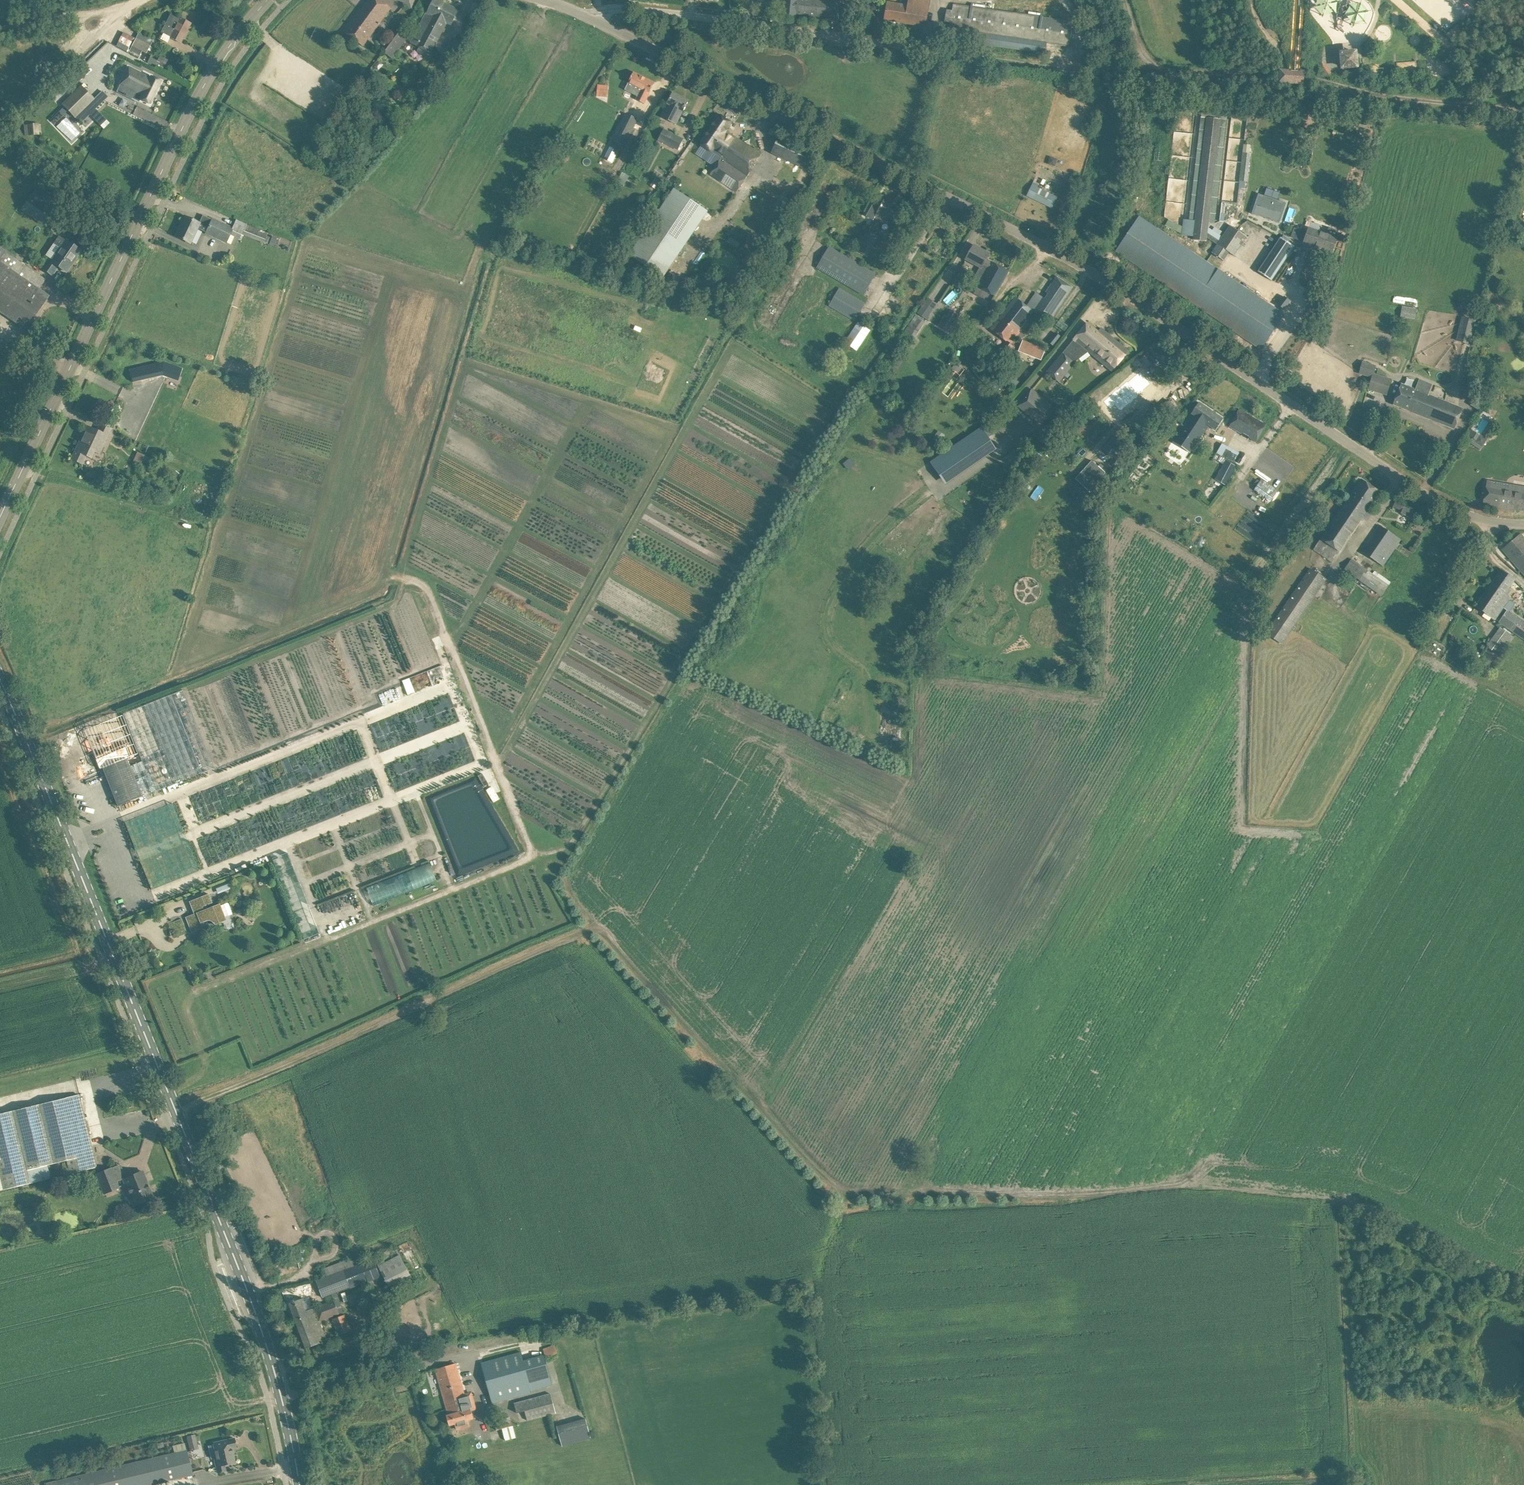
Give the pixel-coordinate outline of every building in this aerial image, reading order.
[(360,8),(343,31),(364,46),(391,8),(380,0),(369,0),(362,9),(360,8)] [(431,7),(428,13),(427,12),(412,43),(431,53),(447,22),(451,24),(459,10),(439,0),(435,0),(431,7)] [(783,15),(838,21),(838,16),(839,11),(840,0),(785,0),(783,15)] [(885,19),(925,26),(927,17),(930,0),(908,0),(907,6),(888,2),(885,19)] [(1343,34),(1347,34),(1355,29),(1365,28),(1369,16),(1360,7),(1349,7),(1349,2),(1349,0),(1348,0),(1347,2),(1346,5),(1342,4),(1335,1),(1334,0),(1320,0),(1314,11),(1323,21),(1332,25),(1339,33),(1343,34)] [(949,38),(1045,52),(1047,43),(1070,46),(1073,21),(1056,19),(1042,17),(1043,14),(1029,12),(1028,15),(985,9),(985,6),(971,3),(971,7),(953,4),(952,11),(946,10),(946,12),(945,21),(950,22),(949,29),(950,29),(949,38)] [(163,33),(160,39),(167,43),(170,37),(180,43),(191,23),(186,21),(180,18),(180,19),(170,14),(165,23),(161,32),(163,33)] [(384,52),(391,57),(407,35),(400,30),(384,52)] [(136,38),(129,51),(139,57),(142,51),(146,53),(150,46),(136,38)] [(446,58),(455,63),(464,45),(456,40),(446,58)] [(1346,70),(1346,67),(1356,66),(1355,52),(1341,53),(1343,70),(1346,70)] [(161,56),(158,64),(164,67),(168,59),(161,56)] [(1397,61),(1397,70),(1415,70),(1415,62),(1397,61)] [(1318,67),(1327,78),(1332,74),(1324,63),(1318,67)] [(150,78),(129,67),(121,84),(134,91),(131,98),(139,102),(140,99),(150,104),(161,81),(151,76),(150,78)] [(1304,71),(1299,70),(1299,73),(1297,73),(1291,72),(1289,72),(1289,70),(1287,70),(1284,70),(1279,69),(1278,84),(1303,86),(1304,71)] [(629,82),(625,90),(638,96),(636,99),(644,104),(650,92),(654,83),(634,72),(631,77),(629,81),(629,82)] [(94,99),(83,88),(86,86),(83,84),(81,86),(63,103),(76,116),(94,99)] [(607,97),(608,85),(598,84),(597,96),(607,97)] [(81,123),(90,114),(96,108),(108,97),(102,91),(94,99),(76,116),(75,117),(81,123)] [(673,92),(661,117),(675,124),(682,111),(683,111),(689,100),(673,92)] [(100,125),(106,119),(96,108),(90,114),(100,125)] [(612,140),(624,146),(638,119),(626,113),(612,140)] [(700,144),(721,158),(710,174),(737,192),(762,155),(726,131),(732,123),(720,115),(700,144)] [(1230,226),(1220,240),(1207,231),(1208,221),(1215,222),(1227,120),(1201,117),(1189,220),(1185,220),(1184,235),(1194,236),(1193,239),(1206,240),(1206,236),(1217,244),(1212,251),(1224,260),(1229,253),(1234,256),(1247,237),(1230,226)] [(29,120),(29,129),(37,130),(37,121),(29,120)] [(678,150),(684,138),(664,128),(658,140),(678,150)] [(802,169),(812,148),(781,133),(771,153),(802,169)] [(612,162),(618,150),(612,147),(606,159),(612,162)] [(1247,181),(1251,153),(1245,153),(1242,180),(1247,181)] [(616,183),(623,186),(629,176),(622,172),(616,183)] [(1057,198),(1032,186),(1028,195),(1053,207),(1057,198)] [(709,211),(674,188),(630,254),(664,278),(709,211)] [(1348,193),(1344,193),(1342,197),(1344,202),(1349,202),(1352,199),(1351,195),(1348,193)] [(31,194),(21,210),(43,225),(53,209),(31,194)] [(1286,203),(1277,200),(1276,203),(1263,199),(1264,196),(1258,194),(1252,213),(1258,215),(1259,212),(1266,214),(1265,218),(1279,223),(1286,203)] [(884,200),(879,209),(878,211),(879,212),(876,218),(884,223),(888,217),(894,221),(901,209),(884,200)] [(185,216),(175,236),(190,243),(197,228),(204,232),(204,233),(226,243),(230,235),(239,239),(246,224),(236,219),(231,229),(202,214),(198,223),(185,216)] [(1284,317),(1285,316),(1284,315),(1287,311),(1284,309),(1278,305),(1278,304),(1270,298),(1268,302),(1139,215),(1121,242),(1115,251),(1261,349),(1283,316),(1284,317)] [(271,237),(266,236),(268,232),(246,224),(242,235),(273,246),(277,238),(272,236),(271,237)] [(1309,228),(1306,235),(1303,245),(1331,254),(1339,230),(1329,227),(1326,234),(1309,228)] [(487,247),(495,234),(487,229),(479,242),(487,247)] [(856,250),(866,256),(878,235),(868,229),(856,250)] [(50,258),(49,260),(66,272),(80,251),(72,245),(64,239),(58,235),(53,243),(58,247),(50,258)] [(1293,246),(1280,237),(1258,271),(1271,280),(1293,246)] [(969,254),(966,258),(981,266),(973,282),(978,284),(979,285),(975,294),(984,299),(989,290),(994,293),(996,294),(1004,280),(1008,271),(987,259),(990,254),(974,245),(971,249),(969,254)] [(863,295),(876,273),(829,246),(816,268),(863,295)] [(45,279),(0,249),(0,312),(25,329),(49,295),(39,288),(45,279)] [(1036,294),(1027,306),(1015,297),(991,329),(1006,342),(997,353),(1006,360),(1016,347),(1010,343),(1027,321),(1033,312),(1046,321),(1071,284),(1055,274),(1043,291),(1045,292),(1042,297),(1040,296),(1036,294)] [(855,321),(865,303),(839,287),(828,306),(855,321)] [(1278,305),(1284,309),(1290,301),(1284,296),(1278,304),(1278,305)] [(931,313),(921,306),(905,330),(915,337),(931,313)] [(1402,306),(1400,317),(1414,319),(1416,309),(1402,306)] [(946,316),(944,314),(938,325),(950,332),(960,315),(950,309),(946,316)] [(1456,340),(1470,344),(1476,319),(1462,316),(1456,340)] [(844,342),(857,350),(871,330),(857,322),(844,342)] [(1087,323),(1074,339),(1089,351),(1112,371),(1129,351),(1113,338),(1112,339),(1108,336),(1109,334),(1106,332),(1102,335),(1098,332),(1087,323)] [(982,329),(978,335),(983,339),(987,333),(982,329)] [(1047,357),(1048,353),(1044,351),(1045,349),(1022,340),(1018,351),(1040,360),(1044,361),(1046,356),(1047,357)] [(1075,362),(1062,352),(1047,371),(1060,381),(1075,362)] [(162,361),(151,363),(154,376),(162,374),(167,375),(177,379),(181,368),(172,364),(162,361)] [(1376,365),(1362,361),(1359,373),(1372,377),(1376,365)] [(144,365),(129,368),(129,370),(132,381),(146,377),(144,365)] [(1127,380),(1103,400),(1109,408),(1115,403),(1121,411),(1140,395),(1139,394),(1152,383),(1140,370),(1128,380),(1127,380)] [(1390,381),(1375,377),(1371,388),(1386,392),(1390,381)] [(1401,384),(1393,404),(1455,428),(1458,419),(1462,409),(1428,395),(1432,385),(1419,379),(1415,390),(1401,384)] [(1030,391),(1018,406),(1038,423),(1050,408),(1030,391)] [(1215,430),(1223,419),(1199,402),(1173,439),(1189,451),(1204,429),(1208,432),(1211,427),(1215,430)] [(1256,442),(1266,425),(1239,409),(1229,426),(1242,434),(1243,433),(1249,436),(1249,438),(1256,442)] [(87,426),(75,451),(72,459),(81,463),(84,455),(91,458),(94,451),(100,454),(112,429),(100,424),(97,431),(87,426)] [(981,427),(931,462),(942,479),(993,444),(981,427)] [(937,432),(933,438),(939,443),(944,437),(937,432)] [(1473,432),(1469,442),(1483,447),(1486,437),(1473,432)] [(1123,444),(1114,436),(1102,448),(1111,457),(1123,444)] [(1227,446),(1226,446),(1215,441),(1209,453),(1220,458),(1222,456),(1233,462),(1239,452),(1227,446)] [(136,452),(133,461),(141,463),(144,454),(136,452)] [(1226,485),(1237,466),(1225,459),(1214,477),(1226,485)] [(1089,491),(1106,473),(1092,460),(1075,478),(1089,491)] [(1180,464),(1175,460),(1170,467),(1175,471),(1180,464)] [(1270,501),(1277,490),(1261,479),(1254,489),(1270,501)] [(1380,492),(1361,479),(1356,487),(1314,549),(1332,562),(1380,492)] [(1522,510),(1523,510),(1523,487),(1487,481),(1484,495),(1483,505),(1515,511),(1516,506),(1522,507),(1522,510)] [(1396,500),(1393,507),(1401,511),(1400,514),(1414,520),(1418,512),(1396,500)] [(1401,539),(1380,525),(1362,552),(1383,566),(1401,539)] [(1503,549),(1523,574),(1523,538),(1521,534),(1503,549)] [(1374,570),(1372,573),(1351,558),(1344,569),(1381,595),(1390,581),(1374,570)] [(1327,579),(1310,567),(1265,633),(1282,644),(1327,579)] [(1501,569),(1487,590),(1476,606),(1494,619),(1502,607),(1506,602),(1508,598),(1509,597),(1506,595),(1510,589),(1508,587),(1514,578),(1501,569)] [(1507,610),(1499,622),(1523,639),(1523,621),(1507,610)] [(1510,634),(1499,626),(1486,646),(1488,647),(1475,666),(1485,673),(1498,654),(1497,653),(1507,638),(1510,641),(1513,637),(1510,634)] [(139,755),(137,756),(134,750),(124,754),(126,758),(112,764),(102,768),(118,806),(213,768),(182,690),(122,714),(139,755)] [(317,933),(286,845),(271,851),(301,939),(317,933)] [(372,904),(436,882),(429,862),(365,884),(372,904)] [(229,884),(216,887),(217,892),(231,888),(229,884)] [(205,909),(204,906),(212,903),(208,894),(189,901),(193,914),(185,917),(191,933),(203,928),(201,922),(206,920),(208,920),(209,920),(210,920),(212,921),(213,922),(213,923),(214,925),(226,920),(219,904),(205,909)] [(181,918),(168,924),(174,938),(187,933),(187,932),(185,933),(182,927),(184,926),(184,925),(182,926),(179,920),(182,919),(181,918)] [(30,1183),(27,1170),(66,1160),(69,1174),(96,1167),(92,1150),(90,1150),(87,1138),(89,1137),(79,1094),(0,1113),(0,1190),(30,1183)] [(112,1167),(95,1174),(103,1194),(120,1188),(112,1167)] [(122,1179),(133,1206),(154,1198),(143,1170),(126,1177),(122,1179)] [(376,1257),(394,1294),(415,1283),(397,1247),(376,1257)] [(324,1298),(332,1295),(337,1293),(380,1277),(373,1258),(317,1280),(324,1298)] [(352,1306),(370,1299),(366,1288),(348,1295),(352,1306)] [(332,1295),(334,1300),(339,1314),(344,1312),(337,1293),(332,1295)] [(339,1314),(334,1300),(308,1310),(303,1298),(287,1304),(304,1349),(327,1340),(320,1321),(339,1314)] [(350,1331),(347,1321),(345,1315),(333,1319),(339,1335),(350,1331)] [(543,1348),(545,1352),(546,1352),(548,1356),(558,1353),(554,1344),(543,1348)] [(531,1393),(531,1391),(552,1385),(544,1355),(523,1361),(519,1347),(480,1358),(492,1404),(531,1393)] [(436,1369),(449,1415),(447,1415),(450,1425),(455,1423),(457,1430),(469,1427),(467,1420),(472,1419),(467,1402),(472,1401),(470,1396),(466,1397),(456,1363),(436,1369)] [(551,1393),(514,1403),(516,1413),(525,1410),(527,1421),(556,1413),(551,1393)] [(564,1447),(592,1439),(586,1418),(558,1427),(564,1447)] [(516,1438),(513,1426),(502,1429),(505,1440),(516,1438)] [(199,1448),(195,1434),(187,1436),(190,1450),(199,1448)] [(217,1473),(226,1471),(224,1465),(235,1462),(231,1448),(236,1447),(234,1438),(212,1443),(216,1458),(213,1459),(217,1473)] [(154,1484),(192,1475),(184,1443),(173,1446),(174,1452),(55,1481),(47,1483),(47,1484),(154,1484)]
